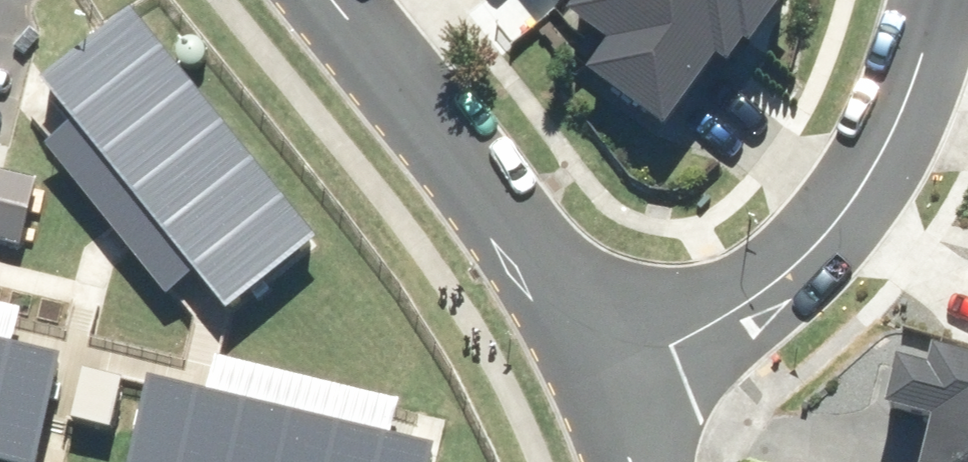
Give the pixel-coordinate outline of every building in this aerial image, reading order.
[(690,125),(741,55),(753,63),(770,40),(775,44),(806,0),(601,0),(592,12),(633,41),(612,70),(690,125)] [(134,4),(44,77),(235,307),(324,234),(134,4)] [(33,250),(42,212),(47,179),(0,167),(0,242),(33,250)] [(42,454),(70,341),(18,328),(25,298),(0,292),(0,444),(42,454)] [(959,344),(954,364),(924,356),(912,402),(957,413),(945,461),(967,461),(967,346),(959,344)] [(446,437),(393,424),(401,394),(233,353),(222,397),(157,381),(137,461),(439,461),(446,437)]
